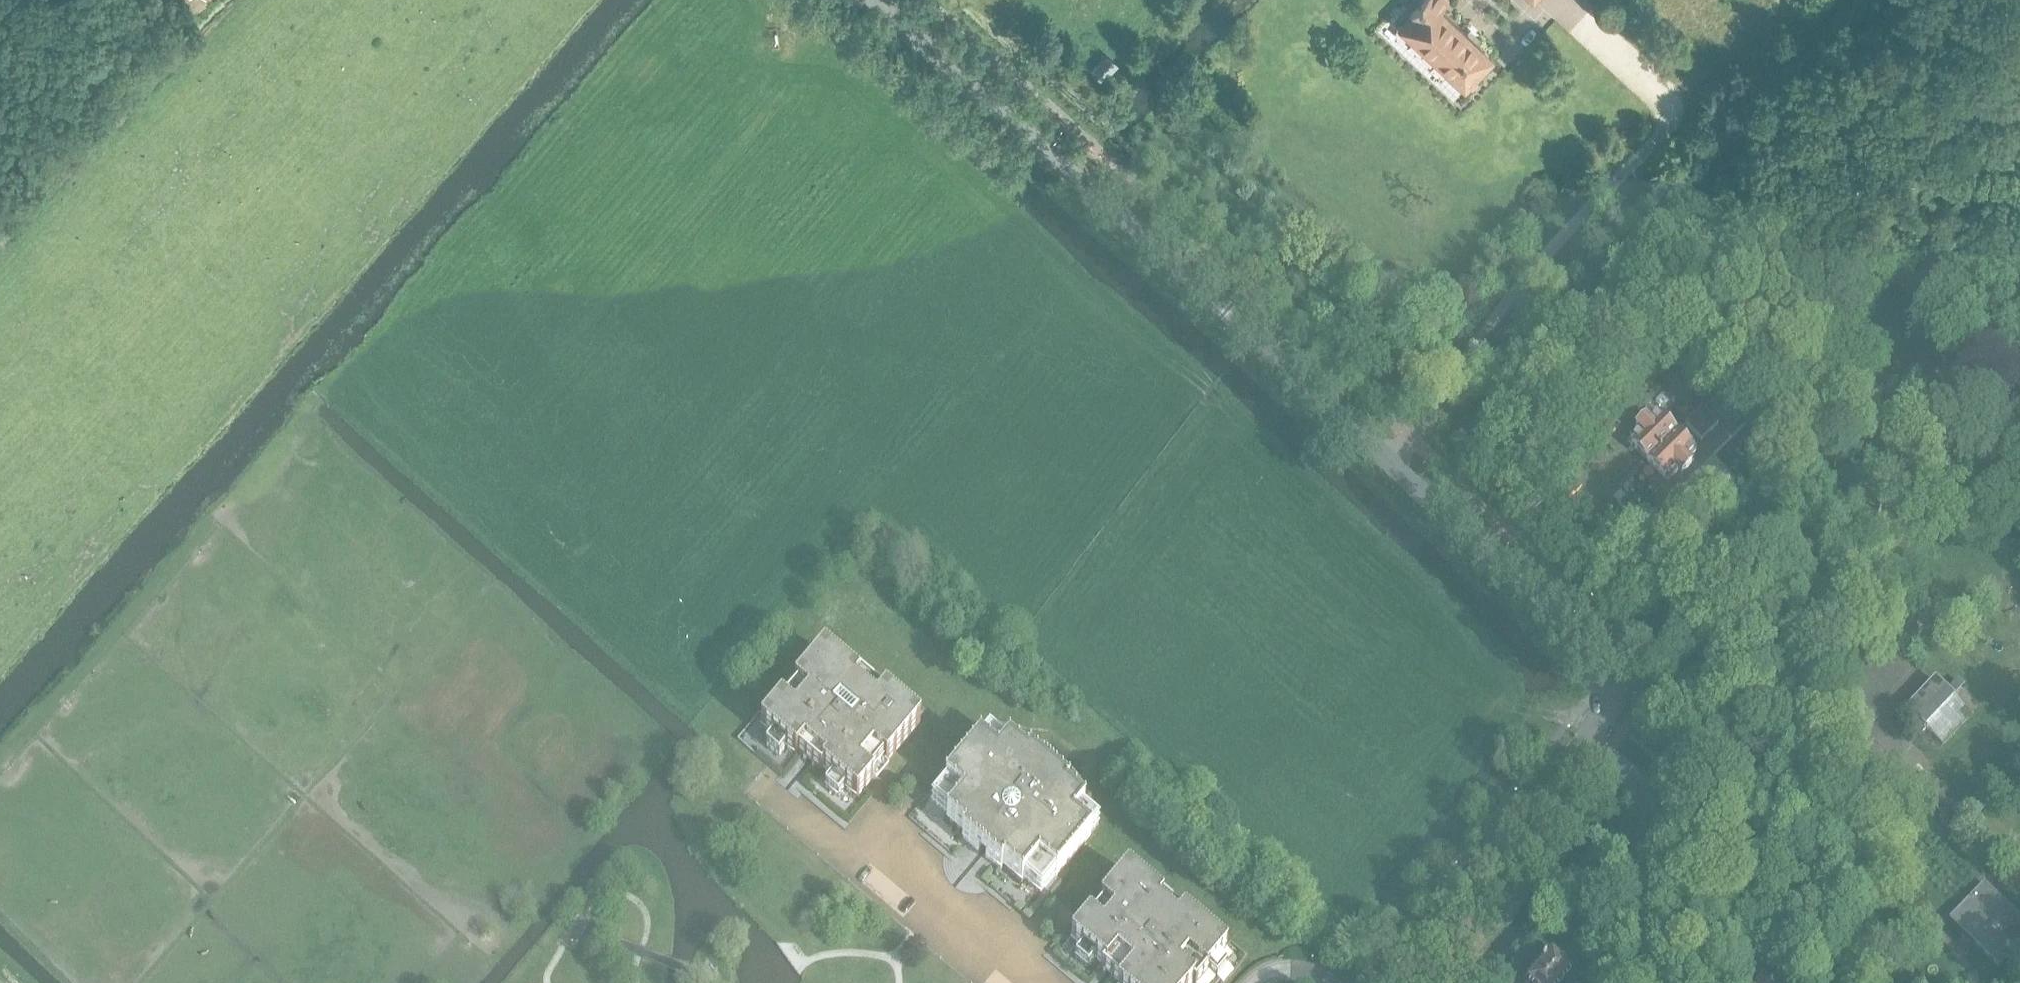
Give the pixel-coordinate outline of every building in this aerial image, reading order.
[(1397,20),(1400,23),(1399,25),(1451,73),(1448,76),(1459,86),(1462,83),(1465,87),(1492,58),(1441,10),(1451,0),(1422,0),(1410,13),(1407,10),(1397,20)] [(1827,4),(1839,15),(1853,0),(1831,0),(1827,4)] [(1106,54),(1092,69),(1102,79),(1117,63),(1106,54)] [(1713,97),(1713,105),(1732,106),(1732,98),(1713,97)] [(1676,417),(1684,425),(1701,407),(1688,393),(1679,402),(1685,407),(1676,417)] [(1701,441),(1718,424),(1702,408),(1685,425),(1701,441)] [(1648,462),(1669,442),(1663,436),(1670,428),(1656,414),(1649,421),(1646,418),(1636,428),(1639,431),(1628,442),(1648,462)] [(1676,434),(1648,462),(1669,482),(1680,472),(1683,475),(1693,465),(1690,462),(1697,454),(1676,434)] [(858,799),(864,790),(872,781),(869,778),(883,762),(886,765),(920,724),(885,695),(883,698),(860,678),(858,681),(824,653),(794,687),(797,690),(783,706),(781,704),(760,728),(772,738),(765,746),(778,757),(785,749),(795,757),(798,755),(802,758),(858,799)] [(1935,681),(1906,711),(1925,729),(1954,698),(1935,681)] [(1954,698),(1925,729),(1942,746),(1971,715),(1954,698)] [(958,870),(968,878),(984,857),(1001,870),(1003,867),(1022,883),(1024,879),(1041,893),(1055,877),(1056,878),(1099,826),(1081,812),(1083,809),(1083,808),(1091,798),(1076,785),(1081,779),(1074,774),(1083,764),(1051,736),(1042,747),(1039,744),(1034,750),(1017,736),(1009,746),(1008,746),(1006,748),(989,734),(980,744),(979,744),(945,784),(946,786),(933,802),(949,816),(946,819),(964,835),(962,838),(975,849),(958,870)] [(1208,975),(1216,980),(1227,967),(1219,961),(1226,952),(1183,916),(1181,918),(1127,873),(1100,905),(1103,908),(1091,921),(1089,919),(1070,940),(1082,950),(1075,958),(1088,969),(1095,961),(1103,968),(1101,971),(1108,977),(1104,982),(1201,982),(1208,975)] [(2019,948),(2019,919),(1985,885),(1950,921),(1999,969),(2019,948)] [(1571,971),(1549,952),(1523,982),(1525,982),(1561,982),(1571,971)]
